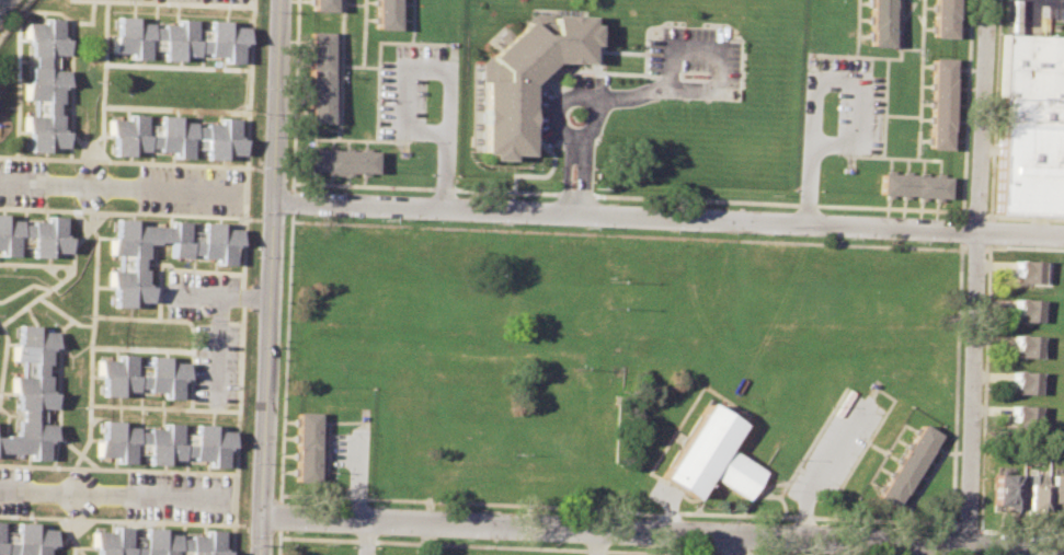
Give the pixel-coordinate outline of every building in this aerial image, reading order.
[(334,9),(334,0),(310,0),(310,8),(334,9)] [(398,26),(399,0),(376,0),(375,25),(398,26)] [(867,43),(868,0),(891,0),(889,44),(867,43)] [(931,33),(932,0),(955,0),(953,34),(931,33)] [(477,152),(481,60),(535,12),(592,13),(591,61),(553,61),(529,82),(525,158),(511,157),(511,162),(484,161),(484,153),(477,152)] [(20,132),(21,113),(30,114),(31,101),(21,100),(22,80),(27,81),(28,67),(32,67),(32,56),(27,56),(28,41),(23,41),(24,21),(44,21),(44,15),(61,16),(60,37),(67,37),(66,54),(54,54),(53,70),(64,70),(62,84),(56,84),(56,100),(52,100),(52,115),(55,115),(55,131),(61,131),(60,146),(43,144),(43,151),(24,151),(25,132),(20,132)] [(110,51),(110,34),(115,34),(116,15),(134,16),(134,21),(150,21),(149,26),(160,27),(161,23),(175,23),(176,19),(194,20),(193,30),(210,31),(210,21),(225,22),(225,26),(244,27),(243,42),(239,42),(238,62),(221,61),(221,56),(206,55),(206,51),(195,50),(195,55),(179,55),(178,60),(161,59),(161,48),(146,48),(145,59),(128,58),(129,53),(110,51)] [(306,120),(328,122),(331,31),(309,30),(306,120)] [(1063,214),(1063,36),(1052,36),(1010,34),(1003,33),(995,211),(1063,214)] [(930,56),(952,58),(949,147),(926,146),(930,56)] [(106,135),(107,117),(126,118),(126,113),(145,114),(144,124),(159,125),(159,115),(176,116),(176,120),(191,122),(191,126),(203,126),(203,120),(219,122),(219,116),(236,117),(234,137),(240,137),(239,154),(220,153),(220,158),(205,157),(206,147),(187,146),(187,158),(172,157),(172,150),(156,149),(156,146),(145,144),(145,150),(129,149),(129,155),(112,154),(113,135),(106,135)] [(304,148),(375,150),(375,170),(375,171),(304,169),(304,148)] [(880,172),(950,175),(949,196),(879,193),(880,172)] [(11,255),(0,254),(0,212),(1,212),(1,218),(16,218),(16,222),(26,222),(26,218),(42,219),(42,213),(60,215),(59,235),(64,235),(64,252),(43,251),(43,256),(28,255),(28,245),(11,244),(11,255)] [(112,305),(112,287),(106,287),(107,268),(117,268),(118,254),(107,253),(108,236),(113,238),(114,218),(130,219),(130,224),(169,226),(169,221),(184,222),(183,231),(202,232),(202,222),(218,222),(217,228),(238,229),(237,245),(230,244),(229,264),(213,263),(214,257),(197,257),(197,253),(187,252),(186,256),(169,255),(170,240),(156,240),(156,244),(145,243),(144,257),(139,257),(139,268),(142,268),(142,285),(149,285),(148,301),(128,300),(128,305),(112,305)] [(1015,259),(1040,261),(1039,281),(1014,280),(1015,259)] [(1011,298),(1038,299),(1038,320),(1010,320),(1011,298)] [(27,452),(0,451),(0,436),(3,436),(3,432),(13,432),(14,418),(19,418),(19,408),(15,408),(15,393),(10,392),(11,373),(21,374),(22,361),(11,360),(11,340),(18,342),(18,324),(37,325),(37,329),(56,331),(55,349),(48,349),(47,363),(44,363),(43,374),(47,374),(46,391),(52,391),(52,407),(41,407),(39,423),(49,424),(49,439),(43,439),(42,459),(27,459),(27,452)] [(1012,334),(1037,334),(1037,355),(1011,355),(1012,334)] [(95,374),(96,358),(115,359),(116,354),(133,355),(131,366),(148,366),(148,356),(163,357),(163,362),(183,363),(182,379),(176,378),(175,398),(160,398),(161,392),(144,391),(144,386),(133,386),(133,391),(117,390),(117,395),(100,394),(101,374),(95,374)] [(1010,370),(1036,371),(1034,392),(1009,391),(1010,370)] [(656,473),(691,497),(706,475),(743,499),(762,469),(725,444),(740,423),(707,400),(656,473)] [(1009,404),(1034,405),(1033,426),(1009,425),(1009,404)] [(295,411),(316,411),(316,479),(294,479),(295,411)] [(93,456),(94,437),(100,437),(101,419),(116,420),(116,426),(134,427),(133,431),(145,431),(145,427),(161,428),(161,423),(175,424),(175,433),(193,433),(193,424),(209,425),(209,429),(228,430),(227,447),(222,447),(221,466),(205,465),(205,460),(188,459),(188,455),(178,454),(178,460),(162,459),(162,465),(144,464),(144,453),(129,453),(129,464),(113,463),(113,458),(93,456)] [(872,494),(890,506),(938,433),(920,421),(872,494)] [(991,472),(1015,473),(1014,505),(989,504),(991,472)] [(1023,482),(1029,482),(1029,472),(1043,473),(1042,510),(1023,509),(1023,482)] [(1049,473),(1063,473),(1063,493),(1063,505),(1048,505),(1049,473)] [(2,553),(2,554),(0,554),(0,531),(14,531),(14,521),(35,522),(35,527),(53,528),(52,546),(46,546),(45,554),(13,554),(2,553)] [(225,550),(224,554),(95,554),(95,545),(91,545),(91,530),(111,531),(111,524),(126,525),(126,536),(142,537),(142,527),(159,528),(159,533),(175,533),(175,537),(186,537),(186,533),(203,534),(203,529),(220,530),(220,550),(225,550)]
